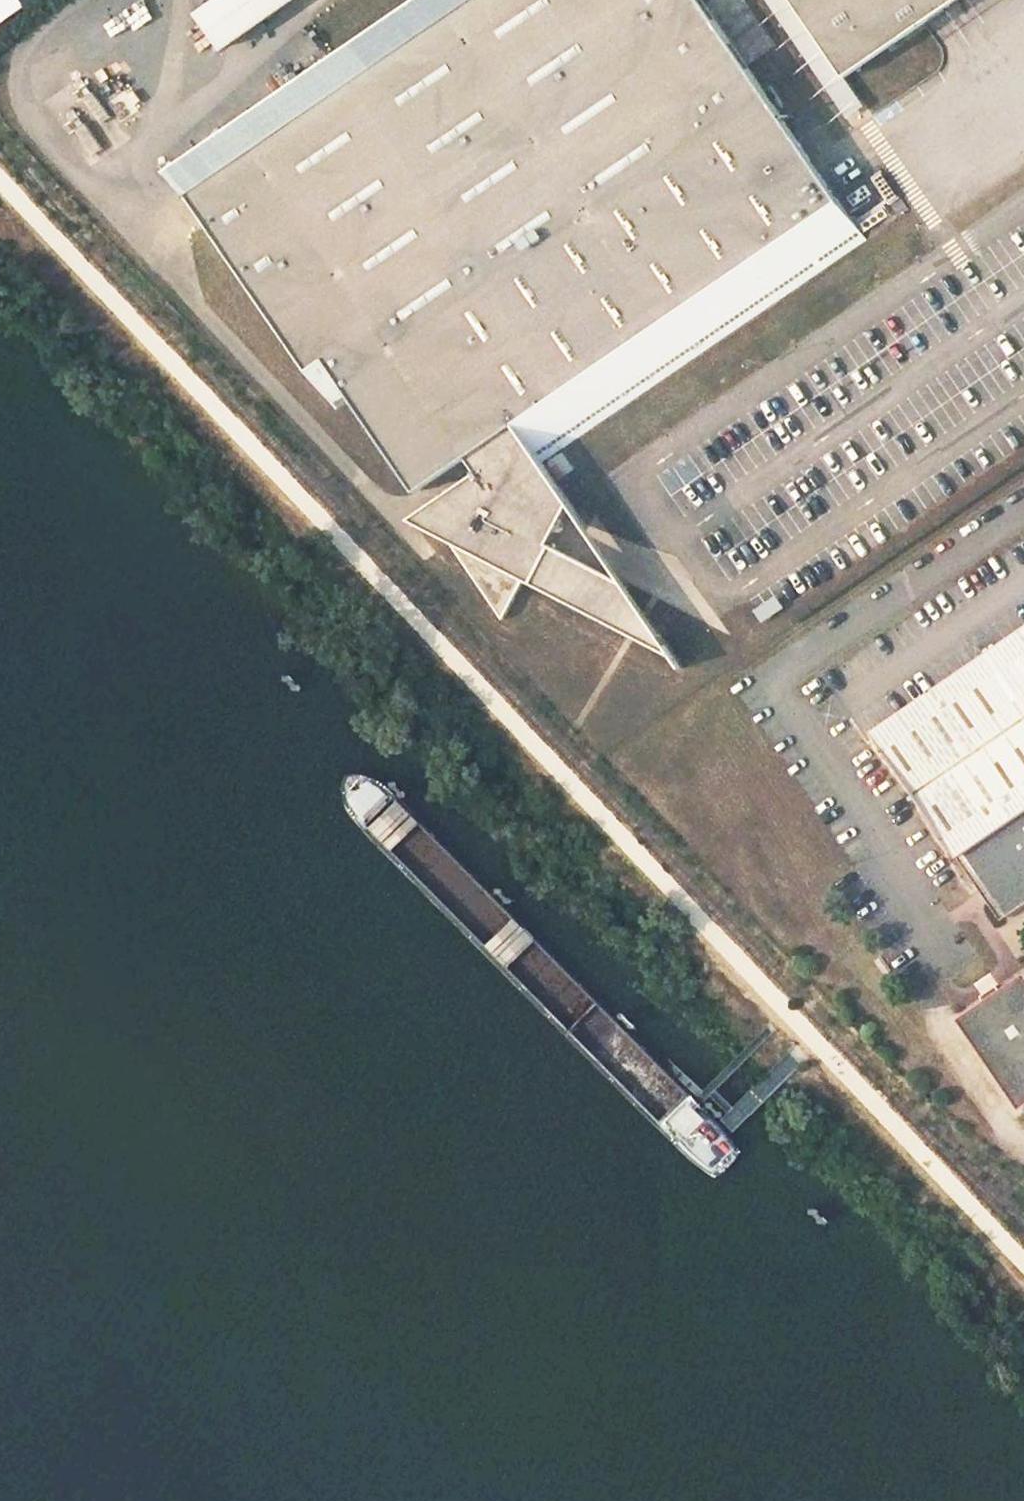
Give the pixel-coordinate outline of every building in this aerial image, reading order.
[(23,6),(19,0),(0,0),(0,22),(23,6)] [(871,242),(706,0),(429,0),(173,176),(331,411),(348,400),(415,498),(468,464),(479,481),(427,516),(501,625),(524,582),(532,585),(551,547),(573,503),(544,460),(871,242)] [(202,14),(225,47),(294,0),(223,0),(202,14)] [(843,120),(863,106),(847,83),(791,0),(761,0),(843,120)] [(847,83),(969,0),(791,0),(847,83)] [(687,459),(665,479),(676,491),(697,471),(687,459)] [(629,581),(551,547),(532,585),(671,645),(629,581)] [(766,622),(786,605),(776,593),(755,609),(766,622)] [(871,723),(995,907),(1023,887),(1023,620),(871,723)] [(1023,955),(1000,972),(987,981),(961,999),(1023,1088),(1023,956),(1023,955)] [(987,981),(1000,972),(995,964),(981,973),(987,981)]
